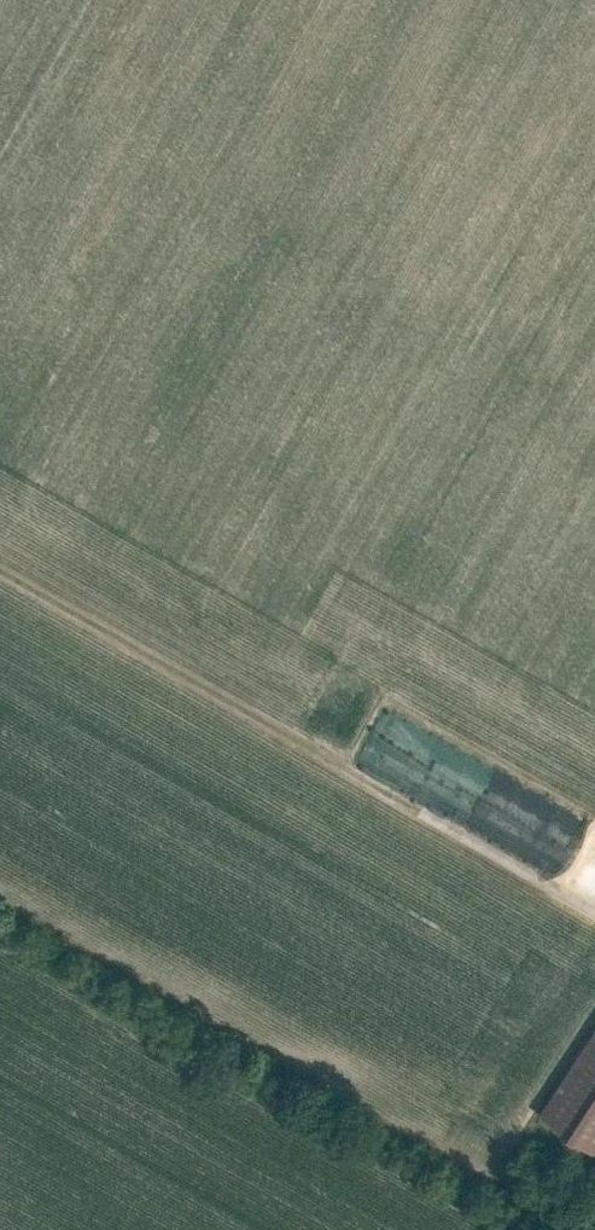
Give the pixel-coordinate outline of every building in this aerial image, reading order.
[(548,1110),(594,1140),(594,1038),(548,1110)]
